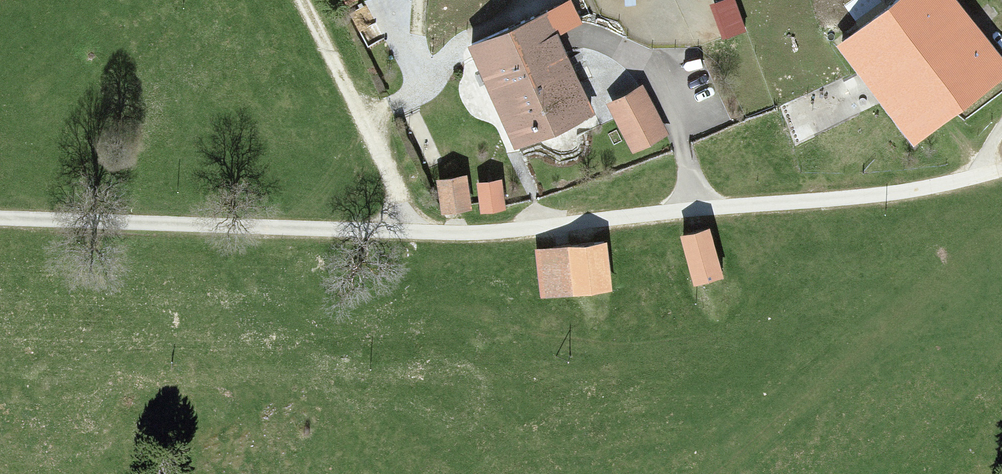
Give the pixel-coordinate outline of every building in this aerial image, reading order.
[(571,0),(466,49),(515,153),(596,115),(559,35),(582,24),(571,0)] [(709,6),(721,39),(747,30),(736,0),(725,0),(709,6)] [(836,48),(913,147),(1001,78),(1001,62),(954,0),(897,0),(836,48)] [(638,90),(605,107),(629,154),(662,137),(638,90)] [(464,178),(435,181),(439,215),(468,211),(464,178)] [(501,181),(472,185),(475,209),(505,205),(501,181)] [(705,230),(679,237),(692,287),(719,280),(705,230)] [(605,246),(531,253),(535,297),(609,289),(605,246)]
